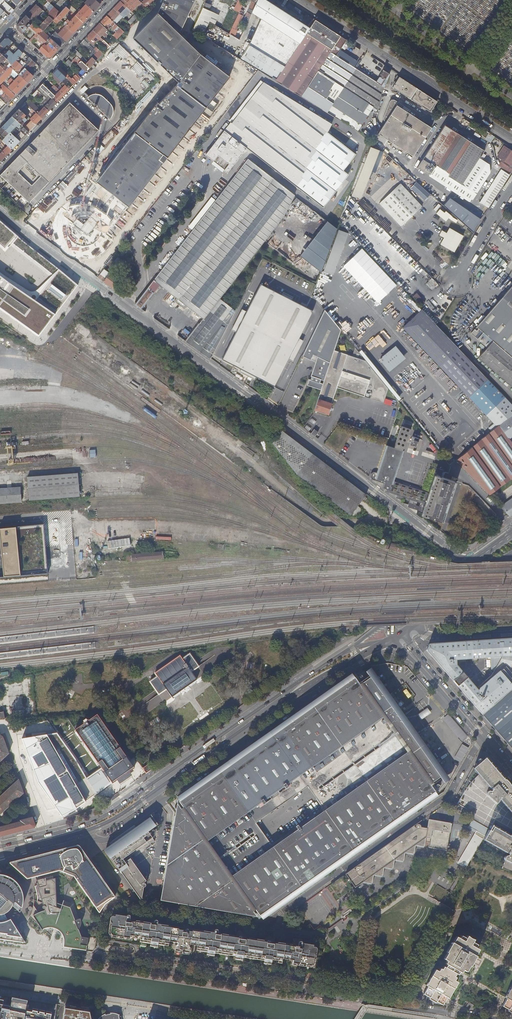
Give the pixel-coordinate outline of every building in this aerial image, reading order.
[(62,12),(66,7),(68,5),(69,4),(65,0),(61,0),(55,6),(62,12)] [(101,5),(96,0),(88,0),(85,3),(86,5),(94,12),(101,5)] [(145,11),(147,8),(141,3),(139,1),(138,0),(122,0),(121,2),(131,11),(132,12),(139,5),(145,11)] [(158,13),(133,39),(167,72),(192,46),(179,34),(196,0),(164,0),(158,13)] [(154,1),(154,0),(145,0),(143,2),(141,3),(147,8),(154,1)] [(258,0),(245,0),(245,2),(247,3),(248,3),(250,0),(253,2),(251,6),(250,6),(245,17),(249,19),(252,13),(258,0)] [(262,20),(300,44),(310,28),(294,18),(288,14),(268,0),(258,0),(252,13),(262,20)] [(3,5),(12,13),(14,10),(5,2),(3,5)] [(48,2),(44,6),(48,10),(48,11),(50,12),(54,8),(54,7),(50,3),(48,2)] [(114,9),(124,19),(131,11),(121,2),(114,9)] [(303,12),(288,2),(286,7),(291,10),(297,13),(300,16),(303,12)] [(37,5),(43,10),(49,16),(54,20),(56,18),(60,13),(54,8),(50,12),(48,11),(48,10),(44,6),(40,3),(37,5)] [(211,5),(205,3),(203,8),(209,11),(211,5)] [(26,15),(31,19),(33,21),(43,10),(37,5),(36,4),(26,15)] [(76,12),(68,5),(66,7),(84,23),(94,12),(86,5),(81,10),(80,9),(79,10),(80,11),(77,14),(75,12),(76,12)] [(56,18),(60,21),(63,24),(64,22),(61,20),(69,11),(75,17),(70,22),(68,20),(63,25),(66,27),(73,34),(84,23),(66,7),(62,12),(60,13),(56,18)] [(193,31),(202,37),(209,22),(215,25),(219,15),(209,11),(203,8),(193,31)] [(107,16),(113,22),(118,16),(124,21),(125,20),(124,19),(114,9),(107,16)] [(240,12),(230,34),(234,37),(237,31),(237,30),(244,14),(243,14),(240,12)] [(29,21),(31,19),(26,15),(17,26),(17,29),(22,34),(28,28),(31,25),(29,24),(27,26),(26,24),(29,21)] [(128,22),(131,25),(138,18),(135,15),(128,22)] [(43,23),(39,27),(43,31),(44,31),(49,26),(54,20),(49,16),(46,21),(45,20),(43,23)] [(113,27),(116,24),(113,22),(107,16),(101,22),(105,26),(107,24),(108,25),(110,24),(111,25),(110,25),(113,27)] [(251,44),(250,46),(269,58),(285,68),(300,44),(262,20),(252,40),(251,44)] [(318,72),(340,37),(315,20),(311,26),(310,28),(305,37),(300,44),(285,68),(276,82),(302,97),(318,72)] [(32,24),(31,25),(28,28),(36,34),(30,41),(32,43),(36,38),(37,37),(43,31),(39,27),(34,22),(32,24)] [(93,31),(100,38),(103,35),(105,37),(108,34),(105,32),(107,30),(100,24),(93,31)] [(113,36),(118,40),(124,32),(116,24),(113,27),(117,32),(113,36)] [(66,42),(73,34),(66,27),(64,30),(63,29),(59,35),(66,42)] [(213,42),(232,54),(240,40),(239,40),(221,29),(213,42)] [(44,31),(43,31),(37,37),(40,39),(38,41),(43,45),(44,44),(50,38),(44,31)] [(97,41),(108,50),(110,47),(107,44),(100,38),(93,31),(86,38),(93,44),(94,45),(97,41)] [(53,40),(61,47),(66,42),(59,35),(56,32),(50,38),(53,40)] [(344,88),(356,69),(336,56),(339,51),(346,40),(340,37),(318,72),(344,88)] [(9,42),(11,41),(9,39),(5,38),(0,44),(4,48),(7,45),(9,46),(11,44),(9,42)] [(91,46),(93,44),(86,38),(84,40),(91,46)] [(43,45),(39,50),(47,57),(48,57),(51,57),(61,47),(53,40),(50,43),(51,44),(48,47),(46,45),(44,44),(43,45)] [(92,58),(96,61),(103,54),(96,47),(94,49),(93,48),(92,47),(91,46),(84,40),(82,42),(89,48),(94,53),(91,56),(92,58)] [(258,70),(261,71),(269,58),(250,46),(248,46),(240,40),(232,54),(258,70)] [(120,43),(113,51),(124,61),(129,56),(132,59),(130,61),(134,64),(131,67),(140,75),(142,73),(142,72),(145,68),(120,43)] [(3,56),(11,48),(9,46),(7,45),(4,48),(0,44),(0,53),(3,56)] [(13,65),(18,58),(20,56),(23,53),(14,45),(11,48),(3,56),(13,65)] [(192,46),(167,72),(179,83),(177,85),(151,113),(143,106),(126,124),(133,131),(125,139),(118,148),(117,150),(111,159),(103,171),(101,174),(95,188),(93,195),(96,198),(91,205),(92,206),(116,224),(144,187),(152,193),(167,173),(160,167),(200,115),(208,121),(224,101),(216,95),(230,76),(201,54),(192,46)] [(83,62),(89,68),(96,61),(92,58),(87,64),(80,58),(82,56),(75,50),(72,53),(77,57),(83,62)] [(0,53),(0,64),(1,62),(3,64),(5,61),(3,60),(4,59),(10,64),(7,67),(5,65),(4,67),(0,64),(0,66),(6,72),(10,67),(13,65),(3,56),(0,53)] [(78,64),(86,72),(89,68),(83,62),(77,57),(73,62),(77,66),(78,64)] [(19,75),(21,73),(25,69),(33,61),(31,59),(23,68),(17,62),(19,59),(18,58),(13,65),(10,67),(14,71),(18,74),(19,75)] [(260,72),(276,82),(285,68),(269,58),(261,71),(260,72)] [(65,63),(73,70),(76,67),(72,63),(68,60),(65,63)] [(27,71),(33,76),(36,74),(33,71),(32,71),(31,70),(36,64),(33,61),(25,69),(27,71)] [(2,83),(12,73),(14,71),(10,67),(6,72),(3,75),(0,78),(0,86),(2,83)] [(71,82),(74,85),(81,77),(78,75),(77,74),(75,76),(72,79),(60,68),(60,69),(58,70),(71,82)] [(65,79),(69,83),(71,82),(58,70),(57,69),(53,73),(59,79),(62,82),(65,79)] [(382,94),(390,75),(383,70),(382,71),(383,72),(376,83),(373,80),(357,70),(356,69),(344,88),(337,99),(367,118),(368,116),(364,113),(369,105),(378,111),(382,94)] [(9,87),(17,94),(33,76),(27,71),(23,75),(21,77),(20,76),(15,81),(12,78),(9,82),(12,84),(9,87)] [(337,99),(344,88),(318,72),(302,97),(328,113),(337,99)] [(437,101),(399,77),(393,87),(430,112),(437,101)] [(232,123),(264,83),(261,81),(229,121),(231,122),(232,123)] [(60,91),(64,95),(70,89),(63,83),(61,85),(63,87),(60,91)] [(247,149),(299,189),(311,164),(322,143),(328,133),(332,124),(287,97),(264,83),(232,123),(231,122),(206,155),(214,161),(218,156),(229,165),(225,170),(224,171),(227,174),(247,149)] [(40,87),(48,95),(50,92),(42,85),(40,87)] [(52,99),(57,103),(64,95),(60,91),(58,89),(54,85),(52,87),(55,90),(56,89),(59,92),(55,96),(52,99)] [(3,91),(12,99),(15,96),(6,87),(3,91)] [(45,107),(49,111),(57,103),(52,99),(48,95),(40,87),(38,89),(50,101),(46,106),(43,103),(42,105),(45,107)] [(9,102),(12,99),(3,91),(0,88),(0,94),(9,102)] [(90,97),(85,92),(83,94),(110,120),(115,115),(116,114),(116,113),(116,111),(116,109),(114,108),(102,96),(101,94),(99,94),(97,94),(95,94),(93,94),(91,95),(90,97)] [(32,109),(42,118),(49,111),(45,107),(41,111),(35,105),(29,99),(25,103),(32,109)] [(362,125),(367,118),(337,99),(328,113),(337,119),(359,132),(362,125)] [(380,134),(415,156),(432,128),(396,106),(398,103),(394,100),(393,100),(392,100),(390,101),(389,102),(385,116),(384,119),(385,120),(385,121),(387,121),(380,134)] [(70,102),(0,176),(0,188),(23,210),(99,130),(70,102)] [(32,121),(36,124),(42,118),(32,109),(25,103),(20,108),(27,115),(32,110),(36,114),(31,119),(32,121)] [(12,116),(29,132),(36,124),(32,121),(27,126),(21,121),(22,120),(25,122),(26,121),(27,122),(28,121),(25,117),(26,116),(19,109),(12,116)] [(16,138),(20,141),(29,132),(12,116),(2,127),(9,133),(10,133),(17,125),(18,127),(17,128),(19,129),(20,128),(22,130),(22,131),(16,138)] [(11,134),(17,128),(18,127),(17,125),(10,133),(11,134)] [(366,125),(363,131),(369,134),(372,128),(366,125)] [(462,185),(479,158),(480,157),(484,150),(445,125),(424,157),(435,167),(436,165),(450,174),(449,176),(462,185)] [(2,141),(5,138),(9,133),(2,127),(0,130),(0,139),(2,141)] [(5,144),(12,150),(20,141),(16,138),(15,137),(11,134),(10,133),(9,133),(5,138),(2,141),(4,142),(5,144)] [(356,155),(328,133),(322,143),(311,164),(299,189),(323,208),(349,176),(343,171),(356,155)] [(3,152),(7,155),(12,150),(5,144),(4,146),(5,147),(6,148),(4,150),(2,150),(3,152)] [(511,164),(511,152),(504,147),(498,156),(511,165),(511,164)] [(372,148),(361,175),(370,179),(373,180),(384,152),(372,148)] [(214,161),(225,170),(229,165),(218,156),(214,161)] [(435,167),(424,157),(418,168),(430,175),(435,167)] [(494,167),(479,158),(462,185),(477,194),(494,167)] [(186,341),(211,359),(212,357),(235,311),(232,308),(221,299),(263,243),(284,215),(295,195),(248,160),(154,281),(159,285),(167,290),(177,298),(175,301),(184,309),(187,306),(192,310),(204,319),(186,341)] [(511,171),(511,170),(501,163),(499,166),(510,174),(511,171)] [(477,194),(462,185),(449,176),(450,174),(436,165),(435,167),(430,175),(429,176),(471,203),(477,194)] [(489,208),(510,176),(501,170),(480,202),(489,208)] [(361,175),(353,196),(362,199),(370,179),(361,175)] [(379,203),(401,227),(421,206),(399,183),(379,203)] [(452,200),(449,198),(443,206),(473,233),(480,220),(452,200)] [(450,217),(441,210),(437,214),(447,222),(450,217)] [(322,272),(337,229),(328,221),(301,257),(322,272)] [(5,252),(18,237),(0,222),(0,248),(5,252)] [(459,243),(463,236),(449,228),(446,233),(442,231),(439,236),(444,238),(440,244),(454,252),(457,246),(459,243)] [(103,281),(109,273),(104,269),(98,278),(103,281)] [(39,339),(79,286),(59,270),(36,293),(29,292),(0,272),(0,308),(39,339)] [(103,281),(113,288),(119,280),(109,273),(103,281)] [(437,286),(431,280),(427,285),(433,291),(437,286)] [(159,285),(154,281),(148,288),(154,292),(159,285)] [(299,339),(313,312),(292,301),(293,298),(283,292),(282,295),(261,285),(247,312),(245,316),(241,313),(234,327),(238,329),(237,333),(223,360),(238,368),(242,370),(240,372),(250,377),(255,380),(256,377),(273,386),(275,387),(289,360),(291,356),(295,358),(302,345),(297,343),(299,339)] [(477,328),(479,330),(478,332),(475,330),(472,334),(487,348),(478,358),(511,387),(511,287),(477,328)] [(154,292),(148,288),(137,303),(135,305),(141,309),(154,292)] [(318,299),(323,294),(318,288),(313,293),(318,299)] [(422,289),(412,299),(423,309),(437,325),(446,311),(422,289)] [(437,325),(423,309),(403,328),(441,367),(460,348),(437,325)] [(323,384),(323,385),(334,351),(341,331),(324,310),(303,356),(316,363),(311,380),(320,383),(321,380),(324,381),(323,384)] [(396,346),(379,360),(390,373),(407,359),(396,346)] [(355,348),(352,357),(366,361),(355,348)] [(470,398),(490,379),(460,348),(441,367),(470,398)] [(400,398),(362,350),(359,352),(397,400),(400,398)] [(352,357),(334,351),(323,385),(321,390),(315,411),(328,415),(332,404),(332,403),(337,388),(364,397),(366,391),(371,393),(370,399),(383,403),(388,389),(366,361),(352,357)] [(491,412),(506,397),(490,379),(470,398),(486,416),(491,412)] [(511,415),(511,403),(506,397),(491,412),(502,424),(511,415)] [(502,424),(499,425),(506,436),(511,432),(511,415),(502,424)] [(506,436),(499,425),(480,440),(456,461),(489,495),(501,486),(511,478),(511,444),(506,436)] [(446,481),(447,478),(448,474),(443,472),(443,470),(436,468),(427,494),(393,483),(403,451),(403,449),(404,449),(411,430),(401,426),(394,448),(387,445),(377,473),(376,472),(374,472),(373,473),(371,473),(370,475),(370,476),(370,478),(371,479),(373,480),(383,484),(382,488),(390,490),(389,493),(397,495),(396,498),(402,500),(404,495),(421,501),(419,506),(409,503),(408,507),(424,512),(429,514),(431,507),(433,507),(430,515),(435,516),(438,505),(440,506),(444,493),(443,492),(446,481)] [(358,507),(366,496),(282,432),(273,444),(297,475),(350,516),(357,516),(361,511),(360,509),(358,507)] [(416,446),(419,439),(413,437),(410,444),(416,446)] [(79,470),(28,474),(30,496),(80,492),(79,470)] [(454,481),(447,478),(446,481),(443,492),(444,493),(440,506),(438,505),(435,516),(430,515),(433,507),(431,507),(429,514),(424,512),(423,515),(440,521),(454,481)] [(0,487),(0,501),(23,499),(22,486),(0,487)] [(511,515),(511,501),(501,508),(509,517),(511,515)] [(0,530),(0,577),(48,573),(44,526),(0,530)] [(404,546),(401,545),(400,546),(388,543),(386,548),(414,555),(416,551),(404,547),(404,546)] [(163,553),(127,556),(128,562),(164,559),(163,553)] [(426,651),(450,679),(482,715),(511,690),(511,666),(511,665),(511,639),(428,645),(426,651)] [(199,667),(190,654),(182,659),(181,658),(180,656),(155,673),(157,677),(150,682),(159,695),(166,690),(172,697),(180,692),(182,695),(183,695),(183,696),(192,690),(192,689),(189,685),(197,680),(191,672),(199,667)] [(306,785),(403,717),(402,715),(399,711),(388,696),(374,676),(360,686),(356,681),(355,681),(354,679),(343,687),(342,685),(324,698),(325,699),(323,701),(321,699),(303,712),(304,714),(302,716),(300,714),(282,727),(284,729),(281,730),(280,728),(261,741),(263,743),(260,745),(263,750),(264,749),(265,751),(265,750),(280,771),(283,769),(287,774),(294,768),(306,785)] [(25,693),(24,682),(5,683),(5,687),(8,687),(9,694),(25,693)] [(482,715),(511,748),(511,747),(511,691),(511,690),(482,715)] [(30,695),(7,696),(8,702),(4,702),(5,710),(12,710),(13,717),(34,716),(34,705),(31,706),(30,695)] [(429,714),(426,711),(419,716),(421,719),(429,714)] [(116,742),(97,715),(89,721),(88,720),(87,720),(86,719),(83,721),(84,722),(83,723),(84,724),(76,730),(103,770),(104,772),(103,773),(106,777),(107,776),(112,784),(122,777),(123,778),(124,778),(125,777),(125,776),(125,775),(134,769),(129,761),(130,760),(128,756),(126,757),(119,747),(122,745),(119,740),(116,742)] [(415,734),(403,717),(306,785),(308,787),(318,802),(415,734)] [(74,755),(60,733),(24,739),(42,782),(65,817),(89,803),(88,800),(112,784),(107,776),(106,777),(103,773),(104,772),(103,770),(88,778),(74,755)] [(416,734),(415,734),(318,802),(327,814),(330,819),(321,825),(324,828),(289,853),(287,850),(278,856),(274,850),(266,839),(179,901),(180,902),(196,905),(196,907),(245,916),(254,909),(260,916),(271,908),(272,910),(290,897),(289,896),(312,879),(314,881),(342,861),(340,859),(364,843),(365,844),(383,832),(382,830),(405,813),(407,815),(425,802),(423,800),(435,792),(430,785),(444,775),(416,734)] [(8,755),(8,756),(9,756),(9,754),(3,737),(0,735),(0,762),(8,755)] [(308,787),(306,785),(294,768),(287,774),(283,769),(280,771),(265,750),(265,751),(264,749),(263,750),(260,745),(246,755),(248,756),(249,759),(247,757),(246,755),(232,765),(236,769),(235,770),(236,771),(235,772),(250,792),(246,795),(250,800),(242,805),(254,822),(256,824),(308,787)] [(491,763),(479,774),(491,788),(490,788),(491,790),(490,791),(488,791),(487,792),(486,793),(486,795),(487,796),(489,796),(490,796),(491,798),(490,799),(496,805),(499,802),(498,802),(500,800),(500,801),(503,799),(505,799),(505,803),(511,811),(510,812),(511,814),(511,789),(510,785),(506,780),(505,781),(504,780),(505,779),(491,763)] [(146,774),(153,769),(149,764),(143,769),(146,774)] [(166,883),(166,884),(254,822),(242,805),(250,800),(246,795),(250,792),(235,772),(236,771),(235,770),(236,769),(232,765),(230,767),(228,765),(210,778),(211,780),(209,781),(208,779),(190,792),(191,794),(180,802),(182,804),(181,804),(185,810),(175,817),(167,865),(168,866),(166,883)] [(21,795),(24,796),(23,794),(24,793),(19,780),(18,780),(18,777),(16,778),(17,781),(0,797),(0,815),(21,795)] [(330,819),(327,814),(274,850),(278,856),(287,850),(289,853),(324,828),(321,825),(330,819)] [(35,829),(36,826),(32,817),(20,821),(20,822),(1,827),(0,826),(0,838),(35,829)] [(114,844),(112,846),(107,850),(109,852),(107,853),(139,898),(142,897),(144,888),(145,888),(145,887),(146,886),(146,885),(145,885),(145,884),(144,884),(140,886),(146,882),(130,859),(125,863),(122,859),(144,848),(155,842),(150,835),(151,835),(149,832),(158,825),(152,817),(136,829),(134,831),(120,841),(118,840),(117,840),(116,841),(116,843),(114,844)] [(330,886),(339,899),(363,882),(372,884),(374,875),(382,876),(384,867),(393,869),(395,860),(403,862),(404,852),(414,854),(415,845),(424,847),(425,842),(429,843),(429,847),(447,851),(452,824),(429,819),(427,828),(421,827),(420,825),(419,825),(417,824),(330,886)] [(469,827),(486,837),(489,830),(473,820),(472,822),(469,827)] [(166,884),(179,901),(266,839),(256,824),(254,822),(166,884)] [(489,830),(486,837),(484,840),(507,853),(507,854),(508,854),(507,856),(506,856),(504,856),(504,857),(503,858),(503,859),(504,861),(505,862),(502,870),(511,874),(511,838),(496,828),(493,833),(490,831),(490,830),(489,830)] [(76,846),(9,863),(27,879),(59,871),(74,877),(98,912),(99,913),(100,913),(100,912),(105,906),(106,904),(111,901),(115,898),(115,897),(80,847),(80,846),(79,846),(77,845),(76,846)] [(6,937),(6,940),(25,943),(10,919),(8,920),(5,914),(8,912),(10,909),(12,907),(13,902),(16,903),(21,907),(21,905),(22,902),(22,900),(22,897),(21,894),(20,891),(19,888),(17,885),(15,882),(12,880),(10,879),(7,877),(3,876),(0,876),(0,937),(6,937)] [(80,950),(86,951),(86,946),(87,946),(88,938),(81,937),(78,929),(79,926),(80,924),(80,922),(80,919),(75,920),(70,907),(67,914),(60,911),(62,905),(55,902),(54,880),(53,881),(53,876),(37,880),(38,885),(35,886),(36,891),(37,896),(37,901),(44,904),(44,906),(43,906),(42,908),(42,909),(43,910),(44,910),(46,910),(46,912),(47,916),(43,916),(40,916),(38,913),(35,914),(32,916),(31,915),(29,917),(39,925),(42,930),(43,929),(51,936),(54,928),(55,925),(57,926),(60,929),(59,931),(61,932),(62,934),(63,936),(63,938),(63,941),(63,944),(64,944),(67,948),(80,949),(80,950)] [(67,914),(70,907),(62,905),(60,911),(67,914)] [(189,946),(191,945),(193,930),(191,927),(189,927),(188,925),(185,925),(183,926),(183,931),(179,930),(179,928),(161,925),(162,922),(161,920),(156,919),(156,918),(154,918),(153,919),(152,920),(150,922),(150,923),(136,921),(136,920),(135,917),(137,916),(136,915),(128,913),(127,914),(127,917),(116,915),(115,917),(113,917),(112,917),(111,918),(110,921),(112,924),(111,927),(110,933),(111,935),(113,936),(130,939),(130,936),(141,937),(145,938),(151,939),(150,944),(158,945),(159,940),(165,941),(169,942),(173,943),(174,944),(176,943),(177,945),(176,946),(175,951),(181,952),(183,952),(189,953),(190,948),(189,946)] [(200,931),(197,946),(201,947),(208,948),(207,953),(215,955),(215,949),(222,950),(226,951),(230,951),(237,952),(236,958),(243,959),(244,953),(251,954),(254,955),(258,956),(265,957),(264,962),(267,963),(271,963),(272,958),(279,959),(283,959),(293,961),(293,964),(308,966),(310,966),(311,966),(312,965),(313,964),(313,962),(315,961),(314,959),(316,958),(316,957),(315,955),(316,954),(317,952),(317,950),(316,948),(313,947),(313,945),(302,944),(303,941),(302,940),(294,939),(292,940),(294,942),(292,943),(292,945),(278,943),(278,944),(274,944),(275,939),(274,938),(270,937),(269,936),(267,936),(266,936),(266,939),(263,941),(249,938),(249,940),(246,940),(246,934),(246,933),(241,933),(241,932),(239,931),(237,932),(237,935),(235,936),(221,934),(221,933),(220,931),(220,929),(219,928),(217,928),(216,929),(212,928),(211,929),(210,933),(200,931)] [(197,930),(193,930),(191,945),(195,946),(197,946),(200,931),(197,930)] [(438,1000),(444,1003),(447,998),(449,998),(449,997),(454,988),(452,987),(456,981),(455,980),(456,978),(455,977),(455,975),(456,974),(458,975),(460,972),(461,972),(463,970),(465,971),(468,965),(469,965),(472,959),(474,960),(476,956),(475,956),(474,955),(477,949),(476,948),(477,945),(473,942),(474,940),(471,938),(468,936),(466,938),(462,936),(460,939),(459,938),(455,944),(454,943),(453,943),(451,946),(452,947),(449,953),(450,954),(446,960),(448,961),(446,964),(448,965),(446,968),(444,967),(443,970),(441,969),(439,972),(437,971),(434,977),(432,976),(427,986),(428,986),(425,992),(431,996),(430,998),(437,1002),(438,1000)] [(511,988),(505,998),(506,999),(503,1004),(509,1008),(508,1010),(511,1012),(511,989),(511,988)] [(57,1007),(46,1005),(46,1006),(34,1004),(12,1000),(11,1002),(4,1000),(4,998),(0,997),(0,1018),(55,1018),(57,1007)] [(88,1009),(65,1006),(63,1018),(90,1018),(88,1009)]
